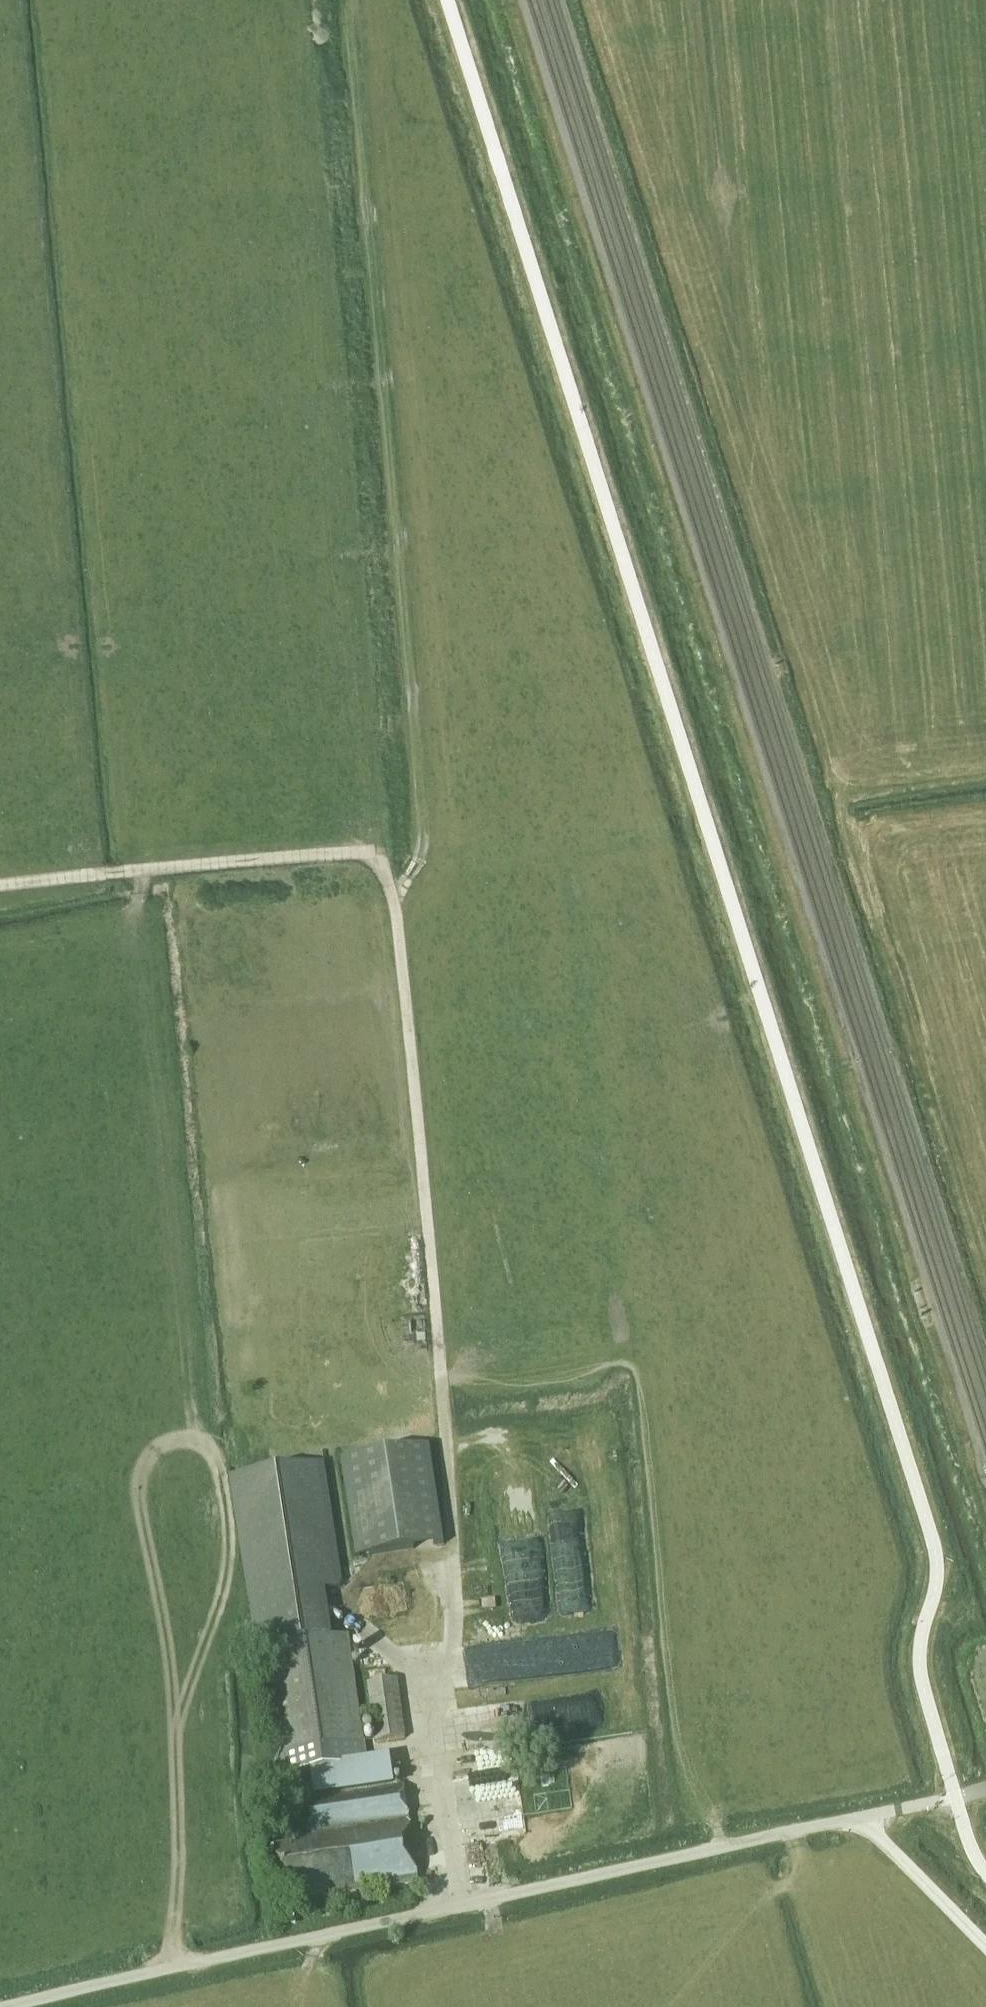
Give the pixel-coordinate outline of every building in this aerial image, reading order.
[(446,1546),(433,1448),(345,1460),(358,1558),(446,1546)] [(332,1637),(325,1590),(343,1587),(326,1463),(266,1471),(230,1476),(255,1649),(261,1648),(277,1757),(364,1745),(348,1635),(332,1637)] [(584,1468),(552,1471),(564,1616),(600,1613),(591,1496),(566,1498),(566,1493),(576,1493),(574,1476),(585,1475),(584,1468)] [(582,1668),(625,1663),(620,1623),(578,1628),(582,1668)] [(401,1709),(397,1679),(367,1684),(375,1743),(405,1739),(401,1709)] [(418,1883),(403,1784),(301,1799),(307,1836),(293,1838),(294,1844),(270,1848),(277,1892),(300,1889),(301,1896),(322,1893),(322,1897),(418,1883)]
